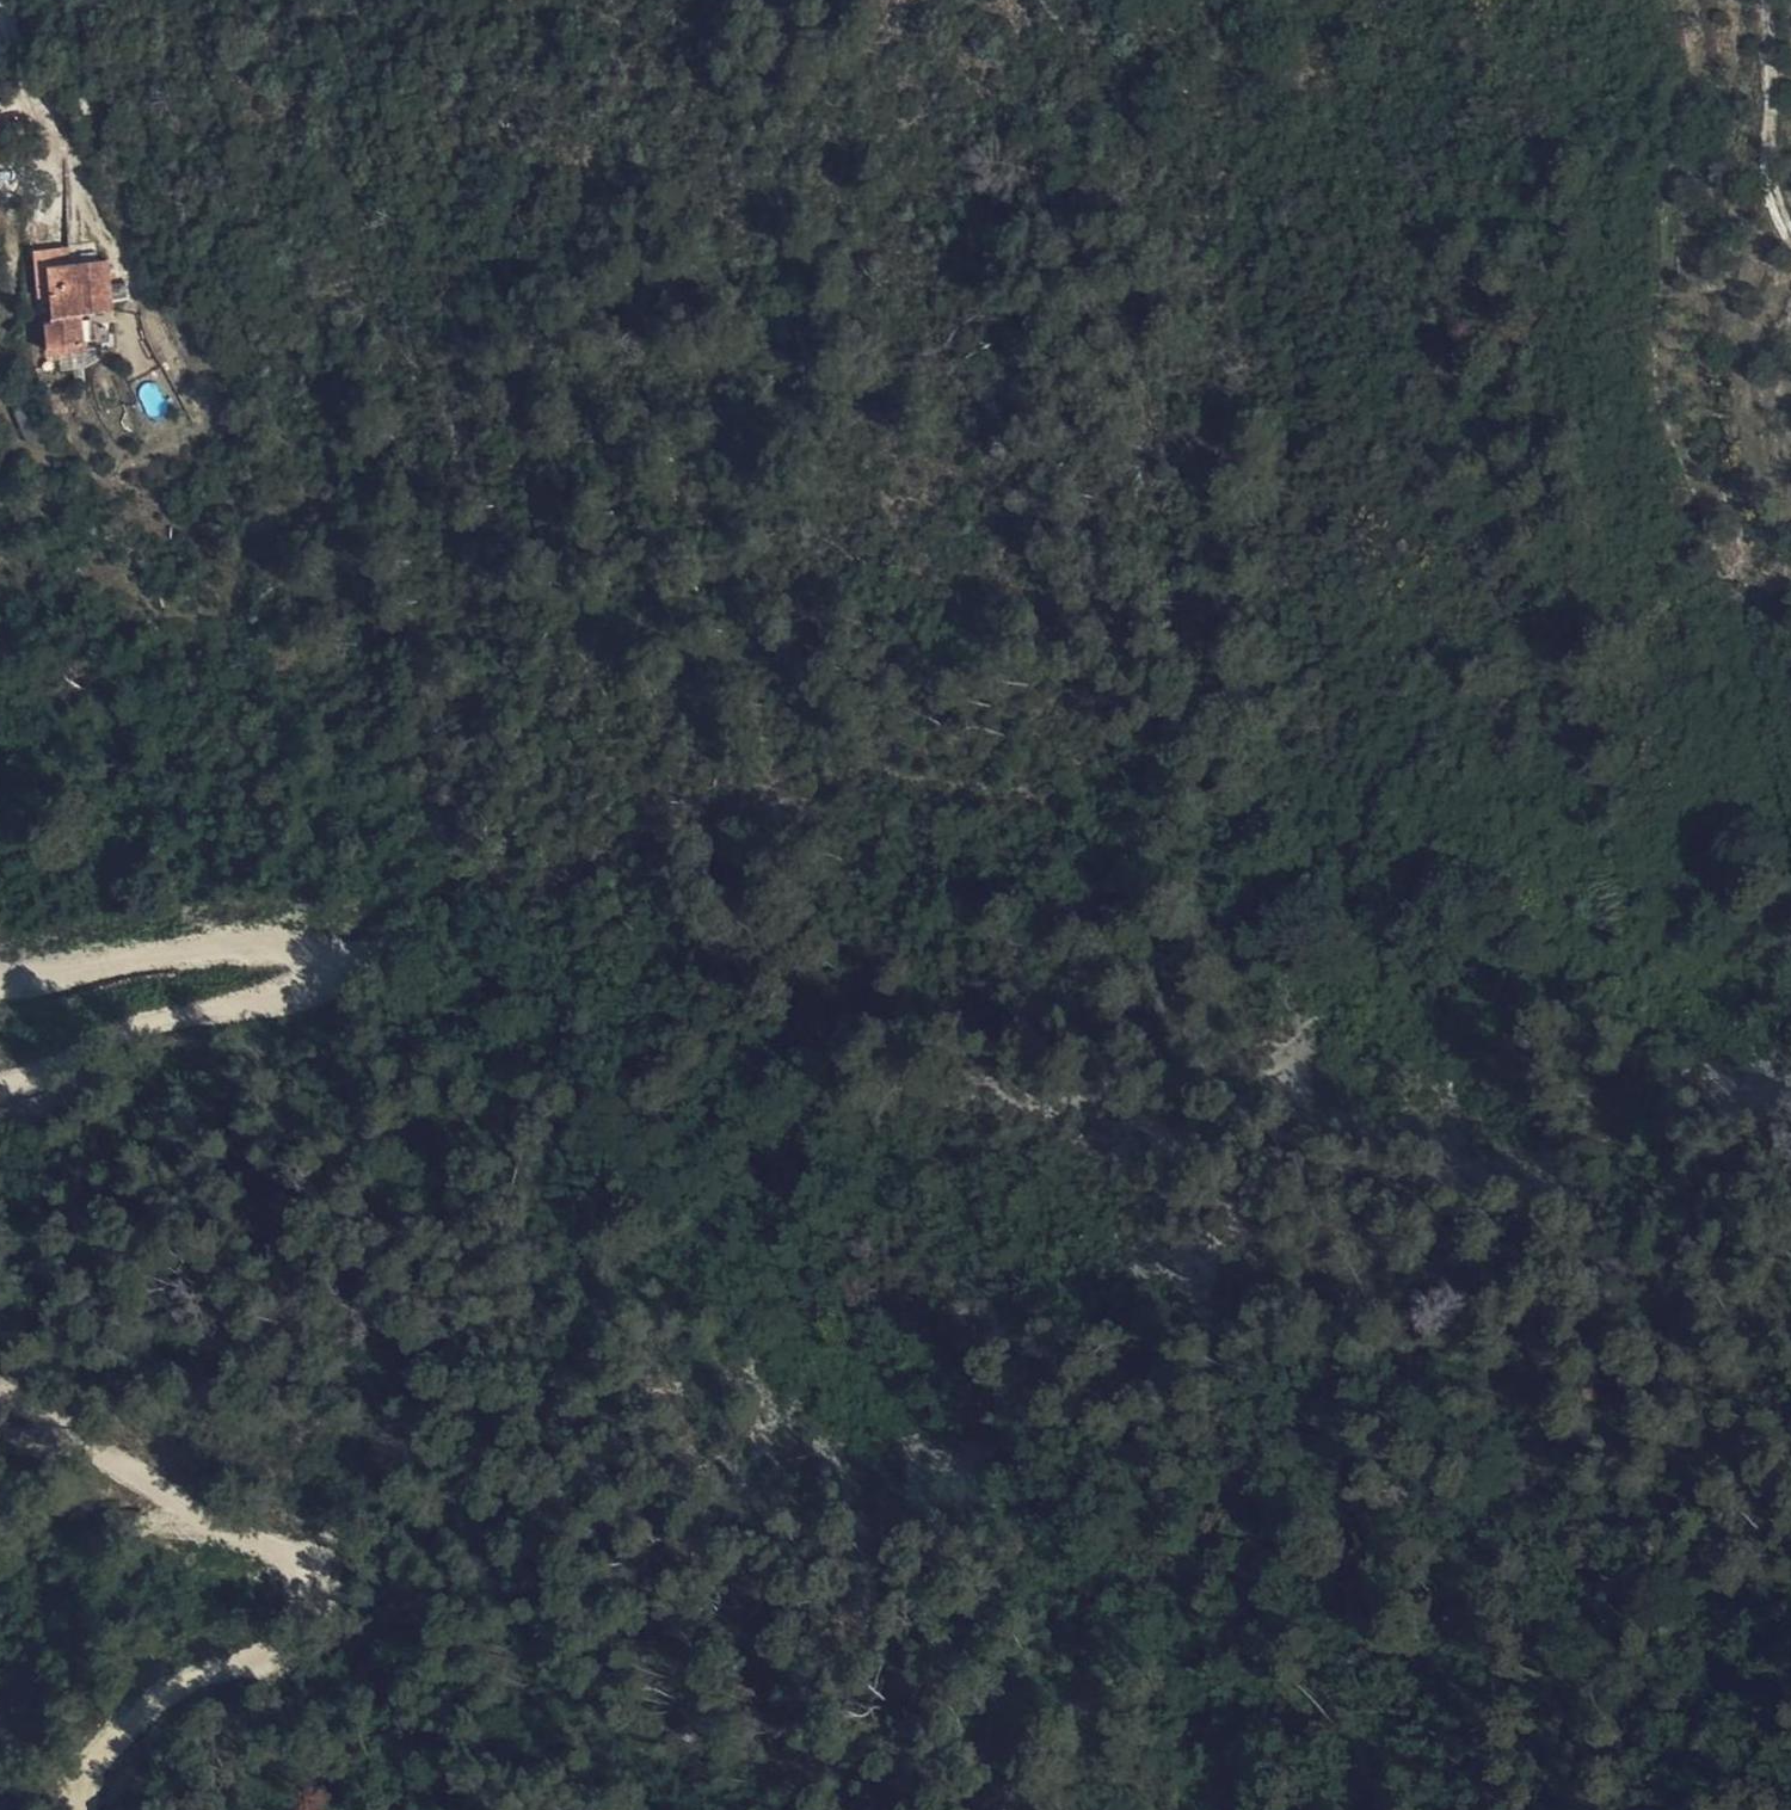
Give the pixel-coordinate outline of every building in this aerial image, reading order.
[(29,327),(30,358),(81,355),(79,319),(96,315),(91,266),(54,269),(53,254),(17,257),(23,306),(35,303),(36,327),(29,327)]
